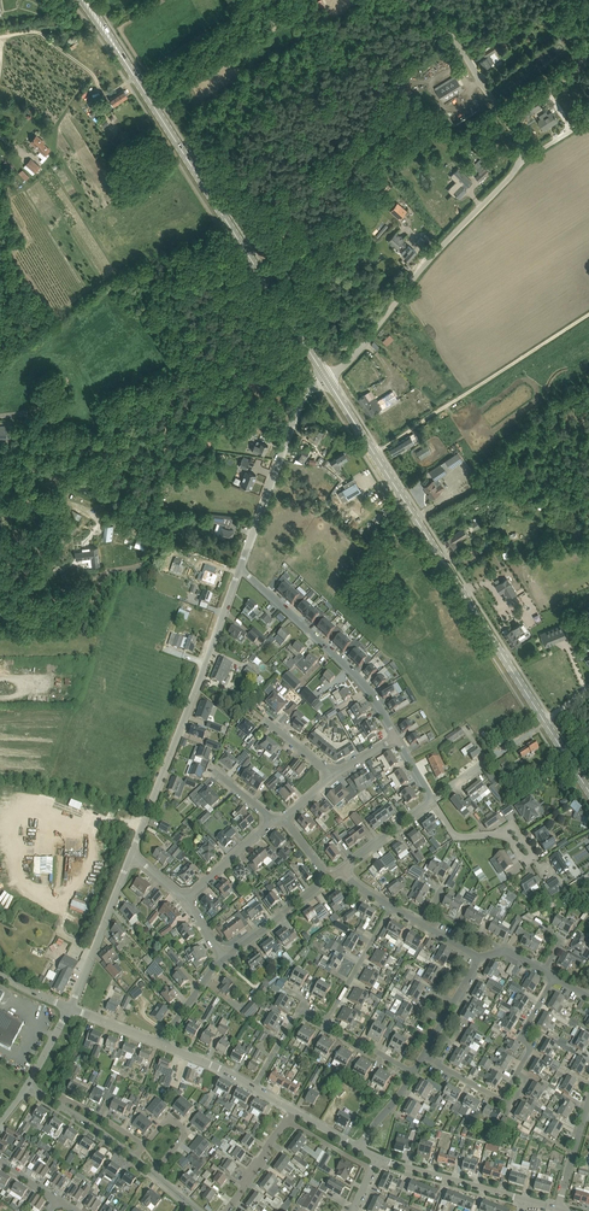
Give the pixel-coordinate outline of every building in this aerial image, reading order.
[(325,6),(322,0),(320,0),(314,2),(317,10),(325,6)] [(503,31),(516,23),(514,19),(512,20),(509,15),(499,21),(502,25),(501,26),(503,31)] [(502,40),(483,52),(486,57),(505,44),(502,40)] [(484,69),(487,67),(494,62),(499,59),(494,52),(484,59),(483,59),(482,58),(480,59),(481,61),(480,62),(484,69)] [(435,90),(443,102),(464,90),(456,77),(435,90)] [(124,90),(110,99),(115,106),(128,97),(124,90)] [(543,107),(537,97),(520,108),(527,117),(543,107)] [(93,117),(106,108),(103,105),(100,107),(96,101),(89,105),(93,111),(90,113),(93,117)] [(23,116),(30,108),(26,106),(20,114),(23,116)] [(546,111),(539,116),(541,119),(538,121),(544,130),(551,125),(551,124),(557,120),(557,121),(558,121),(552,112),(548,114),(546,111)] [(109,123),(106,119),(101,123),(104,127),(109,123)] [(38,149),(40,151),(45,155),(50,150),(43,144),(44,142),(36,135),(31,141),(38,148),(38,149)] [(26,164),(36,172),(40,167),(31,159),(26,164)] [(460,198),(465,193),(467,191),(465,189),(467,186),(468,187),(472,182),(458,168),(454,172),(464,182),(454,192),(457,195),(458,196),(460,198)] [(475,177),(477,179),(479,181),(489,172),(486,168),(475,177)] [(23,169),(19,173),(26,180),(30,176),(23,169)] [(398,203),(391,211),(400,218),(406,211),(398,203)] [(388,227),(386,224),(375,237),(378,239),(388,227)] [(401,254),(405,257),(409,260),(416,252),(403,240),(404,240),(395,232),(388,241),(396,249),(400,244),(406,249),(401,254)] [(369,244),(372,240),(366,234),(363,238),(369,244)] [(384,342),(386,344),(387,345),(394,338),(391,335),(384,342)] [(380,349),(374,342),(371,345),(377,352),(380,349)] [(369,399),(366,394),(358,399),(369,417),(381,408),(382,409),(395,401),(390,393),(378,401),(374,395),(369,399)] [(276,426),(269,422),(266,427),(273,431),(276,426)] [(11,438),(10,424),(0,425),(0,439),(11,438)] [(308,439),(316,444),(321,436),(323,437),(325,434),(323,432),(324,432),(315,427),(308,439)] [(415,443),(410,435),(389,448),(394,456),(407,447),(409,446),(415,443)] [(258,453),(259,451),(265,454),(265,453),(267,452),(267,451),(266,450),(268,445),(258,441),(256,445),(254,444),(252,451),(258,453)] [(417,452),(421,459),(432,452),(427,445),(417,452)] [(302,450),(296,459),(303,463),(309,454),(302,450)] [(330,461),(333,466),(336,470),(342,466),(340,464),(348,458),(344,451),(336,457),(336,458),(330,461)] [(445,460),(451,468),(463,460),(458,452),(452,456),(445,460)] [(326,458),(322,464),(320,466),(322,468),(335,479),(337,476),(326,466),(329,460),(326,458)] [(242,459),(239,466),(247,469),(250,462),(242,459)] [(447,472),(441,463),(429,471),(435,480),(447,472)] [(256,475),(253,474),(246,471),(241,485),(251,489),(256,475)] [(427,493),(431,499),(445,488),(442,484),(438,487),(433,480),(424,486),(428,493),(427,493)] [(359,481),(346,489),(352,497),(364,489),(359,481)] [(478,519),(471,523),(475,530),(478,528),(479,531),(483,528),(478,519)] [(230,529),(231,525),(225,523),(224,527),(222,526),(218,537),(224,538),(224,537),(231,539),(234,530),(230,529)] [(103,539),(112,541),(114,526),(105,525),(103,539)] [(444,540),(450,550),(457,545),(455,542),(467,534),(463,527),(444,540)] [(76,560),(76,559),(76,562),(83,561),(83,562),(88,561),(89,566),(92,566),(100,565),(98,546),(90,547),(91,550),(75,552),(76,560)] [(210,585),(214,587),(218,577),(213,575),(215,570),(216,570),(216,569),(205,565),(202,574),(205,575),(202,582),(206,584),(210,585)] [(173,573),(186,578),(188,574),(174,569),(173,573)] [(500,571),(489,578),(493,586),(497,583),(501,590),(509,586),(500,571)] [(285,583),(277,591),(282,596),(290,588),(285,583)] [(290,588),(282,596),(287,600),(294,592),(290,588)] [(203,597),(201,603),(209,605),(212,596),(199,591),(197,595),(203,597)] [(294,592),(287,600),(291,604),(299,596),(294,592)] [(258,616),(261,613),(256,609),(258,607),(251,601),(246,606),(248,608),(244,612),(248,617),(253,612),(258,616)] [(306,603),(298,611),(303,615),(310,607),(306,603)] [(310,607),(303,615),(307,619),(315,611),(310,607)] [(315,611),(307,619),(308,619),(312,624),(320,616),(315,611)] [(266,614),(262,619),(261,620),(269,627),(274,622),(272,620),(266,614)] [(286,619),(279,614),(276,618),(282,623),(286,619)] [(326,620),(318,629),(323,633),(330,625),(326,620)] [(519,623),(504,633),(502,634),(510,648),(521,641),(518,636),(525,632),(519,623)] [(330,625),(323,633),(327,638),(335,629),(330,625)] [(540,634),(545,646),(554,643),(553,640),(567,635),(563,625),(540,634)] [(244,639),(247,635),(241,630),(240,631),(234,626),(232,629),(231,629),(230,631),(230,632),(229,633),(231,634),(232,635),(231,636),(237,640),(241,636),(244,639)] [(247,637),(254,643),(258,640),(263,644),(268,640),(255,628),(250,633),(251,633),(247,637)] [(271,636),(268,640),(263,644),(266,647),(269,644),(270,646),(275,641),(281,646),(285,642),(291,636),(284,630),(278,636),(275,639),(271,636)] [(186,647),(185,651),(193,654),(195,649),(194,649),(197,640),(189,637),(187,643),(182,641),(184,637),(177,635),(173,646),(180,649),(181,646),(186,647)] [(341,635),(334,644),(338,648),(346,640),(341,635)] [(346,640),(338,648),(343,653),(351,644),(346,640)] [(287,649),(291,652),(296,657),(293,660),(291,659),(290,660),(288,658),(283,663),(290,670),(293,667),(294,667),(296,665),(297,664),(303,657),(300,655),(305,650),(298,643),(296,645),(294,648),(291,645),(287,649)] [(357,650),(349,658),(354,663),(362,655),(357,650)] [(362,655),(354,663),(359,667),(367,659),(362,655)] [(307,661),(303,657),(297,664),(296,665),(306,674),(313,667),(318,662),(311,656),(307,661)] [(220,658),(217,666),(226,670),(227,668),(231,669),(233,663),(220,658)] [(364,673),(369,678),(377,671),(374,666),(377,663),(374,660),(365,667),(368,670),(364,673)] [(211,679),(214,681),(222,684),(224,678),(227,679),(231,669),(227,668),(226,670),(217,666),(211,679)] [(253,680),(258,675),(249,666),(244,672),(253,680)] [(373,683),(378,689),(386,681),(383,677),(386,674),(383,670),(374,677),(377,680),(373,683)] [(327,680),(330,683),(335,678),(329,672),(324,677),(321,681),(323,683),(327,680)] [(296,689),(300,684),(288,673),(284,678),(296,689)] [(256,682),(259,685),(264,679),(261,676),(256,682)] [(394,685),(399,694),(402,692),(397,683),(394,685)] [(394,693),(391,687),(380,694),(384,700),(394,693)] [(272,709),(280,700),(277,697),(279,694),(274,689),(268,696),(271,698),(266,704),(272,709)] [(307,689),(301,695),(311,706),(317,700),(307,689)] [(343,698),(345,701),(352,697),(347,689),(340,693),(339,691),(333,695),(337,702),(343,698)] [(255,710),(259,707),(258,706),(261,703),(257,699),(254,702),(251,706),(255,710)] [(278,715),(286,706),(280,700),(272,709),(272,710),(271,711),(274,714),(275,713),(278,715)] [(313,707),(317,710),(323,704),(319,700),(313,707)] [(387,706),(391,712),(394,710),(396,713),(410,705),(408,701),(400,705),(397,700),(387,706)] [(196,718),(206,722),(213,706),(203,702),(202,703),(201,703),(200,706),(201,707),(196,718)] [(293,703),(285,712),(290,716),(298,707),(293,703)] [(352,710),(351,710),(348,712),(351,718),(354,715),(366,709),(364,706),(362,708),(360,705),(358,706),(356,703),(350,707),(352,710)] [(353,720),(356,726),(366,720),(364,717),(367,716),(365,713),(368,711),(366,709),(354,715),(356,718),(353,720)] [(328,720),(337,714),(334,710),(325,716),(328,720)] [(301,733),(303,731),(308,725),(302,720),(305,717),(298,712),(292,719),(296,722),(293,725),(295,726),(293,727),(296,729),(301,733)] [(237,728),(248,737),(244,742),(249,745),(251,742),(255,738),(251,735),(256,728),(245,719),(237,728)] [(356,726),(361,734),(376,726),(375,723),(372,725),(371,722),(368,723),(366,720),(356,726)] [(410,721),(400,727),(404,733),(408,730),(410,734),(419,728),(417,724),(413,726),(410,721)] [(214,724),(209,723),(207,728),(220,733),(222,730),(222,728),(214,724)] [(190,735),(192,736),(203,740),(205,735),(203,735),(205,730),(207,731),(208,728),(198,724),(197,728),(193,726),(190,735)] [(365,740),(368,738),(370,741),(376,737),(375,734),(377,733),(375,730),(378,728),(376,726),(361,734),(357,737),(360,742),(365,740)] [(460,728),(446,738),(450,744),(464,734),(460,728)] [(323,734),(317,729),(309,740),(314,744),(323,734)] [(328,738),(323,734),(314,744),(320,749),(322,746),(328,738)] [(417,734),(407,740),(411,745),(417,742),(419,745),(428,740),(426,735),(420,739),(417,734)] [(267,737),(262,744),(259,741),(255,747),(257,749),(256,750),(258,752),(262,751),(264,750),(266,752),(273,743),(270,741),(271,740),(267,737)] [(328,738),(322,746),(320,749),(326,753),(334,743),(328,738)] [(222,746),(220,745),(208,740),(206,747),(220,752),(222,746)] [(354,751),(348,740),(341,744),(348,755),(354,751)] [(519,754),(522,758),(530,753),(531,754),(539,749),(534,742),(527,747),(528,748),(519,754)] [(273,743),(266,752),(272,756),(269,759),(273,762),(278,757),(275,754),(280,748),(276,744),(276,745),(273,743)] [(336,762),(337,753),(338,743),(334,743),(326,753),(336,762)] [(338,743),(337,753),(336,762),(348,755),(341,744),(338,743)] [(465,748),(469,754),(473,760),(480,755),(476,749),(472,744),(465,748)] [(193,762),(208,767),(210,762),(208,761),(211,752),(201,749),(198,758),(195,757),(193,762)] [(232,770),(237,763),(240,766),(250,755),(245,751),(241,756),(240,756),(236,760),(227,753),(221,761),(232,770)] [(381,761),(383,764),(394,758),(391,751),(377,759),(378,762),(381,761)] [(437,756),(435,753),(427,757),(437,778),(445,774),(442,767),(444,766),(439,755),(437,756)] [(383,770),(384,772),(398,764),(394,758),(383,764),(385,768),(383,770)] [(246,759),(241,766),(245,769),(251,762),(248,761),(246,759)] [(296,760),(294,763),(290,768),(287,766),(280,774),(285,778),(291,770),(294,773),(299,767),(301,765),(296,760)] [(503,769),(509,765),(505,760),(499,764),(503,769)] [(206,772),(208,767),(193,762),(191,767),(194,768),(190,777),(201,781),(204,772),(206,772)] [(246,782),(249,785),(257,775),(252,771),(255,767),(252,765),(241,778),(246,782)] [(301,765),(299,767),(294,773),(300,777),(306,769),(301,765)] [(401,769),(388,778),(389,780),(391,779),(394,783),(403,777),(405,776),(401,769)] [(365,770),(358,775),(365,785),(371,781),(372,782),(376,780),(374,777),(372,773),(368,776),(365,770)] [(487,775),(495,788),(500,784),(492,771),(487,775)] [(380,773),(374,777),(376,780),(376,781),(383,777),(380,773)] [(257,775),(249,785),(253,787),(258,791),(268,778),(265,776),(262,779),(257,775)] [(365,785),(358,775),(351,779),(354,784),(350,786),(356,792),(359,791),(360,793),(367,789),(365,785)] [(265,785),(268,789),(269,789),(272,786),(274,784),(277,782),(278,780),(274,776),(265,785)] [(405,776),(403,777),(394,783),(396,786),(394,788),(395,790),(409,782),(405,776)] [(169,791),(177,794),(182,782),(173,778),(171,782),(172,783),(169,791)] [(195,788),(197,783),(187,779),(185,784),(195,788)] [(473,787),(480,797),(487,791),(484,788),(484,787),(480,782),(473,787)] [(327,797),(336,807),(350,794),(354,799),(359,796),(356,792),(350,786),(346,790),(342,785),(335,791),(327,797)] [(284,790),(291,798),(296,794),(289,786),(284,790)] [(488,789),(491,792),(493,795),(501,803),(503,801),(507,806),(509,805),(504,799),(497,791),(493,786),(488,789)] [(473,802),(477,800),(480,797),(473,787),(466,793),(470,798),(473,802)] [(199,803),(201,806),(215,793),(211,790),(210,790),(208,788),(200,795),(203,799),(199,803)] [(411,788),(399,795),(400,797),(402,796),(404,799),(415,793),(414,790),(412,791),(411,788)] [(196,790),(190,796),(192,800),(199,794),(196,790)] [(286,802),(291,798),(284,790),(279,794),(286,802)] [(209,805),(212,808),(220,801),(217,798),(218,797),(215,793),(201,806),(204,809),(209,805)] [(406,802),(404,803),(405,806),(408,804),(417,799),(415,796),(417,795),(415,793),(404,799),(406,802)] [(461,799),(460,800),(457,796),(451,801),(457,809),(457,808),(460,812),(466,808),(467,809),(471,806),(474,803),(473,802),(470,798),(467,801),(464,803),(461,799)] [(529,823),(534,819),(538,816),(535,810),(539,807),(531,796),(516,807),(521,815),(523,814),(529,823)] [(69,806),(81,810),(83,803),(72,799),(69,806)] [(571,807),(577,813),(582,807),(576,801),(571,807)] [(311,811),(319,820),(326,814),(326,813),(329,810),(323,803),(319,806),(318,805),(311,811)] [(382,808),(383,809),(390,818),(395,814),(388,804),(382,808)] [(506,807),(506,806),(500,810),(505,816),(513,810),(509,805),(506,807)] [(244,817),(236,824),(243,831),(255,821),(248,814),(245,811),(246,810),(242,806),(237,812),(241,816),(242,815),(244,817)] [(374,809),(376,811),(385,822),(390,818),(383,809),(380,812),(378,809),(377,807),(374,809)] [(207,811),(197,821),(201,826),(211,816),(207,811)] [(372,816),(379,826),(385,822),(376,811),(374,812),(376,815),(373,817),(372,816)] [(356,814),(351,817),(358,827),(363,823),(356,814)] [(420,824),(422,826),(425,830),(436,821),(431,815),(420,824)] [(494,816),(488,820),(483,823),(487,829),(492,825),(499,820),(495,815),(494,816)] [(379,826),(372,816),(367,820),(374,830),(379,826)] [(305,831),(309,827),(311,831),(317,826),(312,820),(309,822),(304,817),(298,822),(305,831)] [(341,817),(336,820),(339,825),(344,821),(341,817)] [(170,826),(163,822),(159,829),(167,833),(170,826)] [(232,841),(230,839),(236,834),(230,827),(224,833),(223,832),(217,838),(225,848),(232,841)] [(545,851),(556,844),(551,836),(548,831),(546,832),(543,827),(533,833),(537,839),(538,838),(541,843),(540,843),(545,851)] [(349,831),(358,843),(361,840),(360,840),(366,836),(359,828),(353,832),(351,829),(349,831)] [(355,845),(358,843),(349,831),(347,833),(349,835),(343,840),(349,848),(354,844),(355,845)] [(408,837),(410,840),(414,845),(417,849),(421,846),(425,842),(416,831),(408,837)] [(272,843),(278,849),(286,841),(279,834),(278,835),(277,833),(270,839),(273,842),(272,843)] [(342,841),(336,833),(333,836),(338,844),(342,841)] [(182,838),(177,834),(172,841),(177,845),(182,838)] [(208,863),(213,859),(215,857),(212,853),(216,850),(214,848),(217,845),(208,836),(203,841),(207,845),(202,849),(205,853),(202,856),(208,863)] [(341,856),(340,854),(335,848),(339,845),(335,840),(329,844),(332,848),(326,852),(333,861),(334,861),(335,861),(338,859),(338,858),(341,856)] [(437,850),(441,847),(436,841),(432,844),(437,850)] [(401,860),(409,854),(409,853),(404,847),(403,848),(400,844),(392,849),(398,857),(401,860)] [(178,847),(170,856),(171,857),(175,860),(182,851),(178,847)] [(164,865),(166,863),(170,857),(160,848),(153,856),(164,865)] [(254,854),(263,863),(269,857),(270,859),(273,856),(267,849),(264,852),(262,849),(259,852),(257,851),(254,854)] [(285,861),(290,857),(288,855),(291,852),(288,849),(285,852),(283,850),(279,854),(285,861)] [(422,862),(425,860),(420,852),(416,855),(422,862)] [(504,852),(495,858),(504,872),(513,866),(504,852)] [(418,864),(421,862),(416,856),(414,853),(410,856),(412,859),(413,858),(418,864)] [(563,857),(560,853),(551,859),(554,863),(552,864),(560,875),(569,869),(568,868),(570,867),(570,866),(571,865),(571,864),(571,863),(570,862),(569,861),(568,861),(567,862),(566,862),(564,863),(561,858),(563,857)] [(250,861),(252,863),(249,866),(255,872),(258,870),(257,868),(263,863),(254,854),(251,856),(253,858),(250,861)] [(34,858),(34,877),(40,877),(40,874),(53,874),(53,859),(41,858),(34,858)] [(449,888),(458,873),(462,866),(461,865),(463,862),(460,860),(460,861),(454,870),(446,886),(449,888)] [(457,860),(455,862),(451,869),(454,870),(460,861),(457,860)] [(417,866),(409,872),(420,878),(420,877),(422,878),(426,872),(427,872),(428,870),(436,874),(441,865),(433,861),(430,866),(427,864),(424,870),(417,866)] [(385,869),(380,862),(374,866),(369,870),(375,878),(380,874),(379,873),(385,869)] [(441,865),(436,874),(443,879),(450,867),(443,863),(441,866),(441,865)] [(186,883),(190,879),(190,880),(195,875),(192,873),(196,869),(190,864),(186,867),(187,868),(179,876),(186,883)] [(298,878),(302,876),(306,881),(313,877),(306,868),(302,870),(300,868),(297,867),(298,866),(291,865),(290,866),(298,878)] [(233,873),(241,882),(247,876),(249,878),(254,873),(249,867),(245,870),(241,866),(238,868),(235,870),(236,871),(233,873)] [(483,873),(479,866),(473,870),(477,877),(483,873)] [(287,882),(293,891),(298,888),(294,882),(297,880),(290,872),(288,874),(291,879),(287,882)] [(409,872),(407,875),(418,881),(420,878),(409,872)] [(519,884),(521,886),(524,891),(522,894),(528,899),(533,893),(531,889),(538,884),(531,875),(526,878),(527,879),(519,884)] [(151,886),(148,883),(145,881),(145,882),(140,878),(134,886),(131,889),(136,893),(138,890),(144,895),(151,886)] [(289,895),(293,891),(287,882),(283,878),(280,880),(281,881),(277,885),(283,894),(286,891),(289,895)] [(555,878),(551,881),(547,883),(547,884),(551,889),(555,887),(559,884),(555,878)] [(217,888),(219,890),(222,895),(221,895),(225,900),(231,895),(228,892),(232,888),(224,879),(220,882),(222,883),(217,888)] [(396,881),(392,884),(387,888),(391,894),(393,892),(395,895),(406,886),(396,881)] [(272,895),(263,901),(269,910),(270,909),(273,906),(274,906),(275,906),(274,905),(277,903),(278,904),(278,903),(280,901),(276,896),(279,894),(272,884),(267,888),(271,892),(270,893),(272,895)] [(416,892),(425,897),(429,890),(420,884),(416,892)] [(238,889),(234,892),(241,899),(244,896),(238,889)] [(157,891),(150,899),(147,897),(145,900),(143,902),(148,907),(151,902),(155,905),(163,896),(162,896),(162,894),(161,893),(159,893),(157,891)] [(414,896),(411,894),(408,898),(416,902),(415,903),(416,903),(421,905),(425,897),(416,892),(414,896)] [(443,905),(451,909),(458,896),(450,892),(448,896),(443,905)] [(330,906),(334,911),(335,912),(340,908),(337,905),(344,900),(338,893),(330,899),(333,903),(330,906)] [(468,904),(473,895),(470,894),(469,893),(464,900),(458,897),(458,896),(451,909),(458,913),(463,905),(465,902),(468,904)] [(471,906),(476,897),(473,895),(468,904),(471,906)] [(210,912),(213,909),(215,911),(222,905),(217,900),(213,903),(207,897),(201,902),(205,906),(205,907),(206,909),(207,909),(210,912)] [(87,906),(73,901),(71,906),(85,911),(87,906)] [(262,915),(261,914),(264,912),(257,903),(250,908),(258,918),(262,915)] [(120,911),(122,914),(129,923),(137,916),(138,918),(142,915),(133,904),(130,907),(128,905),(120,911)] [(164,921),(168,917),(176,909),(174,907),(173,908),(169,904),(160,912),(163,915),(160,917),(164,921)] [(362,915),(360,918),(363,920),(369,909),(363,905),(358,913),(362,915)] [(480,926),(485,917),(487,915),(491,917),(492,915),(496,909),(491,906),(488,912),(486,910),(482,916),(478,913),(473,922),(480,926)] [(312,909),(303,915),(309,922),(316,917),(319,922),(326,917),(320,907),(314,912),(312,909)] [(473,922),(478,913),(477,913),(473,910),(474,908),(471,907),(465,917),(473,922)] [(255,920),(258,918),(250,908),(245,912),(252,921),(255,919),(255,920)] [(170,923),(172,925),(182,916),(178,912),(176,909),(168,917),(172,921),(170,923)] [(363,920),(366,922),(368,923),(373,926),(378,918),(374,916),(376,913),(369,909),(363,920)] [(355,915),(352,911),(343,918),(345,922),(347,920),(348,920),(355,915)] [(159,915),(155,912),(148,921),(151,924),(159,915)] [(227,922),(235,933),(239,930),(240,931),(245,928),(241,923),(245,920),(239,912),(227,922)] [(337,922),(337,921),(340,920),(336,914),(332,917),(336,922),(336,921),(337,922)] [(558,916),(553,925),(561,929),(566,921),(558,916)] [(504,922),(499,919),(498,920),(495,919),(489,931),(496,935),(502,926),(504,922)] [(566,921),(561,929),(568,934),(573,925),(575,922),(571,919),(569,923),(566,921)] [(504,940),(507,934),(512,937),(517,926),(519,923),(516,922),(514,920),(508,930),(502,926),(496,935),(504,940)] [(334,926),(347,934),(349,929),(337,922),(334,926)] [(391,938),(398,925),(392,922),(387,931),(389,932),(387,935),(391,938)] [(190,928),(188,924),(179,930),(186,941),(195,936),(192,931),(193,930),(191,928),(191,927),(190,928)] [(232,936),(235,933),(229,925),(224,928),(221,924),(216,928),(221,935),(223,934),(228,941),(233,937),(232,936)] [(111,936),(116,942),(119,940),(121,942),(124,939),(123,937),(126,934),(118,925),(111,931),(113,930),(115,933),(111,936)] [(405,929),(398,925),(391,938),(394,939),(396,936),(400,938),(405,929)] [(173,930),(170,926),(160,933),(163,937),(173,930)] [(517,926),(512,937),(513,934),(518,936),(518,935),(524,938),(521,944),(529,948),(535,936),(534,938),(521,930),(522,929),(517,926)] [(276,936),(278,938),(283,944),(289,939),(291,942),(297,938),(292,931),(288,934),(285,929),(276,936)] [(410,949),(417,936),(411,933),(409,935),(406,941),(412,945),(410,949)] [(576,951),(574,952),(573,954),(581,959),(581,957),(587,961),(588,958),(588,950),(586,948),(588,945),(587,943),(585,942),(586,940),(585,938),(586,937),(580,933),(578,934),(574,942),(574,944),(573,947),(573,949),(576,951)] [(353,944),(355,946),(359,939),(351,935),(349,938),(345,936),(344,939),(353,944)] [(421,952),(418,950),(419,949),(424,940),(417,936),(410,949),(416,952),(413,957),(417,959),(419,956),(421,952)] [(535,936),(529,948),(536,952),(541,944),(541,943),(543,940),(538,937),(535,936)] [(64,942),(59,939),(56,944),(62,947),(64,942)] [(355,946),(353,944),(344,939),(342,942),(341,941),(339,945),(330,940),(328,944),(337,949),(339,946),(351,953),(355,946)] [(283,949),(281,946),(277,941),(274,944),(271,940),(261,948),(266,955),(273,950),(276,954),(283,949)] [(55,944),(49,947),(52,952),(58,949),(55,944)] [(114,947),(119,952),(122,949),(117,944),(114,947)] [(328,958),(340,965),(344,958),(336,954),(335,954),(337,949),(328,944),(327,944),(325,948),(332,952),(331,956),(330,955),(328,958)] [(194,958),(201,954),(205,951),(204,949),(203,950),(200,946),(194,951),(192,947),(185,952),(189,957),(192,955),(194,958)] [(107,965),(112,960),(114,962),(116,962),(119,960),(119,958),(117,956),(117,955),(109,947),(105,951),(106,952),(100,957),(107,965)] [(440,951),(437,949),(433,947),(431,950),(435,953),(448,960),(452,953),(442,948),(440,951)] [(375,957),(378,958),(387,964),(390,958),(377,950),(376,953),(377,954),(375,957)] [(168,954),(177,965),(181,962),(172,951),(168,954)] [(201,954),(194,958),(191,960),(197,969),(203,965),(201,962),(208,958),(205,954),(206,953),(205,951),(201,954)] [(421,951),(421,952),(419,956),(425,959),(427,955),(421,951)] [(293,961),(286,952),(282,955),(285,959),(286,958),(291,965),(293,961)] [(257,953),(246,962),(251,968),(258,963),(261,967),(262,967),(263,967),(264,967),(265,966),(266,966),(266,965),(266,964),(262,959),(257,953)] [(434,956),(437,957),(435,961),(444,966),(448,960),(435,953),(434,956)] [(571,953),(569,956),(564,953),(564,954),(561,959),(560,959),(557,965),(567,970),(572,961),(575,963),(576,961),(582,965),(584,961),(581,959),(573,954),(571,953)] [(72,977),(79,962),(66,955),(58,970),(56,974),(49,971),(46,978),(52,981),(49,987),(63,994),(72,977)] [(148,955),(143,960),(148,966),(153,961),(148,955)] [(371,962),(374,964),(384,969),(387,964),(378,958),(375,957),(373,960),(372,959),(371,962)] [(336,972),(340,965),(328,958),(326,962),(330,964),(328,967),(336,972)] [(325,970),(327,966),(317,960),(314,964),(325,970)] [(158,966),(155,961),(150,968),(155,974),(158,978),(164,973),(158,966)] [(488,969),(499,975),(500,973),(497,971),(499,967),(491,963),(488,969)] [(120,975),(111,965),(106,969),(115,979),(120,975)] [(441,972),(438,970),(432,967),(429,970),(426,969),(425,972),(437,979),(441,972)] [(514,970),(510,967),(506,973),(511,976),(512,974),(514,970)] [(187,982),(185,980),(185,979),(186,978),(178,968),(174,972),(177,975),(173,978),(181,987),(187,982)] [(296,984),(303,972),(296,968),(289,982),(292,983),(292,982),(296,984)] [(364,976),(376,983),(380,977),(366,969),(365,972),(366,973),(364,976)] [(484,976),(491,980),(494,976),(497,978),(499,975),(488,969),(484,976)] [(308,975),(303,972),(296,984),(299,986),(298,987),(301,988),(308,975)] [(421,978),(424,980),(433,985),(437,979),(425,972),(423,975),(421,978)] [(277,982),(281,979),(277,974),(268,981),(263,978),(261,982),(271,988),(274,986),(274,985),(275,985),(278,982),(277,982)] [(527,974),(524,980),(536,987),(540,981),(530,975),(530,976),(527,974)] [(360,981),(373,988),(376,983),(364,976),(362,979),(361,978),(360,981)] [(219,990),(220,991),(224,994),(225,993),(227,996),(230,992),(229,990),(234,985),(227,979),(222,984),(223,985),(219,990)] [(524,980),(525,985),(523,989),(532,994),(536,987),(524,980)] [(315,995),(318,997),(325,984),(319,981),(312,994),(314,996),(315,995)] [(411,982),(408,988),(421,995),(425,988),(413,982),(412,981),(411,982)] [(493,986),(502,991),(504,987),(496,982),(493,986)] [(379,992),(383,987),(378,983),(374,988),(379,992)] [(476,990),(487,996),(488,994),(485,991),(487,988),(479,983),(476,990)] [(323,1001),(326,997),(331,988),(325,984),(318,997),(321,998),(321,1000),(323,1001)] [(392,984),(388,990),(392,992),(405,999),(404,999),(410,1003),(412,999),(417,1002),(421,995),(408,988),(407,991),(405,994),(399,990),(399,991),(394,988),(395,986),(392,984)] [(499,995),(502,991),(493,986),(491,990),(499,995)] [(509,990),(517,995),(516,998),(514,1001),(525,1007),(529,1000),(523,997),(518,994),(519,991),(518,990),(511,986),(509,990)] [(135,1000),(143,993),(138,987),(129,994),(135,1000)] [(165,992),(162,996),(169,1005),(175,999),(174,998),(178,994),(172,987),(169,990),(167,987),(164,990),(165,992)] [(353,995),(365,1002),(369,996),(355,989),(354,991),(355,992),(353,995)] [(472,996),(480,1001),(482,997),(485,999),(487,996),(476,990),(472,996)] [(381,998),(377,996),(371,992),(369,996),(368,997),(378,1003),(380,1004),(383,999),(381,998)] [(405,999),(392,992),(391,995),(395,998),(394,999),(397,1000),(393,1006),(397,1008),(409,1015),(413,1008),(405,1004),(403,1003),(404,999),(405,999)] [(560,1006),(564,1008),(570,999),(563,995),(562,998),(556,994),(555,995),(556,995),(554,998),(553,998),(552,998),(553,999),(552,1001),(560,1006)] [(295,1003),(282,995),(278,1002),(290,1008),(292,1005),(293,1006),(295,1003)] [(360,1011),(362,1008),(365,1002),(353,995),(351,998),(350,997),(349,1000),(357,1005),(355,1008),(360,1011)] [(129,1004),(132,999),(126,996),(124,1002),(121,1007),(126,1009),(128,1004),(129,1004)] [(116,1014),(120,1003),(111,999),(106,1010),(116,1014)] [(512,1008),(514,1009),(521,1013),(525,1007),(514,1001),(512,1004),(511,1006),(513,1007),(512,1008)] [(557,1013),(560,1006),(552,1001),(548,1007),(548,1008),(557,1013)] [(252,1002),(242,1014),(248,1019),(258,1007),(252,1002)] [(278,1002),(275,1007),(272,1005),(271,1007),(268,1005),(266,1007),(273,1011),(279,1014),(282,1011),(288,1015),(290,1012),(289,1011),(290,1008),(278,1002)] [(501,1006),(510,1011),(512,1008),(513,1007),(511,1006),(504,1002),(501,1006)] [(207,1023),(209,1021),(213,1014),(217,1007),(213,1004),(211,1007),(211,1006),(208,1011),(203,1020),(207,1023)] [(479,1014),(480,1012),(484,1014),(486,1010),(483,1008),(478,1005),(475,1009),(468,1004),(464,1011),(475,1017),(477,1014),(478,1015),(479,1014)] [(168,1010),(160,1005),(152,1016),(160,1022),(168,1010)] [(508,1015),(510,1011),(501,1006),(499,1010),(505,1013),(508,1015)] [(344,1011),(342,1014),(355,1021),(358,1016),(344,1008),(343,1010),(344,1011)] [(395,1020),(397,1017),(405,1022),(409,1015),(397,1008),(395,1011),(392,1009),(390,1012),(388,1010),(387,1012),(385,1015),(395,1020)] [(10,1050),(24,1023),(0,1010),(0,1045),(10,1050)] [(273,1011),(271,1015),(268,1020),(280,1027),(281,1024),(283,1025),(284,1022),(277,1018),(279,1014),(273,1011)] [(468,1022),(468,1021),(470,1018),(473,1020),(475,1017),(464,1011),(460,1017),(468,1022)] [(503,1020),(514,1026),(517,1020),(510,1015),(510,1016),(508,1015),(505,1013),(503,1017),(504,1017),(502,1020),(503,1020)] [(542,1020),(552,1026),(554,1023),(552,1022),(554,1018),(545,1013),(545,1014),(543,1017),(542,1016),(542,1017),(543,1017),(542,1020)] [(355,1021),(342,1014),(341,1017),(339,1017),(338,1019),(349,1025),(347,1029),(349,1030),(355,1021)] [(558,1017),(569,1023),(570,1021),(571,1020),(566,1017),(560,1014),(558,1017)] [(556,1020),(563,1024),(567,1026),(568,1025),(569,1023),(558,1017),(556,1020)] [(228,1022),(221,1034),(225,1036),(230,1028),(227,1027),(231,1019),(230,1018),(228,1022)] [(218,1032),(221,1034),(228,1022),(223,1019),(220,1023),(222,1024),(218,1032)] [(278,1030),(280,1027),(268,1020),(264,1026),(277,1034),(279,1031),(278,1030)] [(495,1024),(493,1027),(499,1031),(501,1028),(503,1028),(510,1033),(514,1026),(503,1020),(501,1023),(500,1022),(498,1026),(495,1024)] [(546,1031),(548,1028),(553,1030),(555,1027),(552,1026),(542,1020),(538,1026),(538,1027),(546,1031)] [(186,1033),(195,1038),(199,1029),(202,1025),(198,1022),(195,1027),(191,1025),(192,1024),(188,1021),(185,1027),(188,1029),(186,1033)] [(374,1038),(381,1026),(375,1023),(368,1036),(370,1038),(371,1037),(374,1038)] [(477,1032),(478,1031),(480,1028),(472,1024),(470,1027),(477,1032)] [(304,1026),(302,1029),(296,1039),(302,1042),(309,1030),(306,1028),(307,1027),(304,1026)] [(381,1026),(374,1038),(377,1040),(377,1041),(379,1043),(383,1036),(387,1039),(391,1032),(381,1026)] [(464,1037),(467,1039),(477,1044),(479,1043),(482,1038),(482,1039),(483,1037),(484,1036),(484,1035),(478,1031),(477,1032),(470,1027),(464,1037)] [(210,1046),(217,1034),(208,1029),(201,1041),(210,1046)] [(309,1030),(302,1042),(308,1046),(316,1032),(314,1031),(313,1031),(312,1032),(309,1030)] [(574,1037),(587,1044),(588,1041),(588,1036),(578,1030),(574,1037)] [(260,1042),(261,1040),(264,1034),(267,1036),(268,1034),(262,1031),(257,1040),(260,1042)] [(86,1041),(93,1044),(95,1040),(100,1042),(103,1036),(94,1032),(93,1034),(90,1032),(87,1038),(87,1039),(86,1041)] [(547,1036),(558,1042),(560,1039),(549,1032),(547,1036)] [(392,1048),(395,1050),(402,1038),(396,1035),(388,1048),(391,1050),(392,1048)] [(222,1040),(216,1050),(225,1055),(230,1045),(226,1042),(228,1039),(224,1037),(222,1040)] [(315,1050),(321,1053),(328,1041),(325,1039),(326,1038),(323,1037),(319,1043),(316,1041),(313,1045),(317,1047),(315,1050)] [(477,1044),(467,1039),(464,1037),(461,1044),(470,1050),(469,1052),(475,1056),(477,1052),(473,1050),(477,1044)] [(572,1040),(570,1044),(574,1047),(583,1052),(583,1051),(587,1045),(588,1045),(587,1044),(574,1037),(572,1040)] [(110,1038),(106,1047),(105,1050),(109,1051),(110,1049),(115,1051),(118,1042),(110,1038)] [(402,1038),(395,1050),(398,1052),(397,1053),(400,1055),(408,1041),(402,1038)] [(520,1047),(517,1045),(507,1039),(505,1044),(509,1046),(506,1050),(515,1055),(520,1047)] [(328,1041),(321,1053),(327,1057),(335,1043),(332,1042),(331,1043),(328,1041)] [(544,1047),(554,1052),(557,1054),(559,1049),(558,1048),(559,1047),(547,1041),(544,1047)] [(126,1068),(131,1070),(135,1062),(131,1060),(136,1049),(125,1045),(123,1051),(120,1050),(116,1059),(119,1060),(120,1060),(122,1057),(125,1058),(129,1060),(126,1068)] [(98,1060),(102,1048),(98,1047),(96,1046),(92,1057),(98,1060)] [(240,1064),(245,1055),(240,1052),(242,1048),(238,1046),(231,1059),(240,1064)] [(340,1064),(346,1055),(347,1052),(344,1050),(344,1049),(342,1047),(334,1061),(340,1064)] [(540,1052),(552,1059),(554,1056),(552,1055),(554,1052),(544,1047),(540,1052)] [(256,1073),(257,1070),(259,1066),(261,1063),(258,1061),(262,1053),(258,1050),(258,1051),(253,1049),(249,1055),(254,1058),(248,1068),(256,1073)] [(458,1049),(454,1056),(466,1063),(470,1057),(473,1059),(475,1056),(469,1052),(467,1055),(458,1049)] [(495,1059),(508,1066),(512,1060),(503,1055),(505,1053),(499,1049),(497,1052),(502,1055),(500,1058),(497,1056),(495,1059)] [(134,1061),(138,1062),(142,1064),(143,1059),(149,1062),(152,1055),(142,1051),(139,1057),(136,1056),(134,1061)] [(347,1052),(346,1055),(340,1064),(349,1069),(351,1066),(348,1064),(354,1054),(351,1053),(350,1054),(347,1052)] [(466,1063),(454,1056),(450,1063),(458,1068),(461,1064),(465,1066),(466,1063)] [(575,1056),(571,1062),(584,1069),(588,1062),(579,1058),(575,1056)] [(361,1058),(359,1062),(353,1072),(359,1075),(364,1065),(366,1063),(363,1061),(363,1060),(361,1058)] [(482,1062),(490,1067),(493,1063),(484,1058),(482,1062)] [(128,1079),(131,1070),(126,1068),(124,1067),(123,1070),(116,1067),(119,1060),(116,1059),(111,1071),(113,1072),(118,1074),(128,1079)] [(161,1059),(156,1072),(161,1073),(163,1068),(169,1070),(172,1063),(161,1059)] [(505,1072),(508,1066),(495,1059),(494,1061),(497,1063),(495,1066),(505,1072)] [(533,1066),(543,1072),(545,1068),(546,1069),(548,1066),(536,1060),(533,1066)] [(488,1071),(490,1067),(482,1062),(480,1066),(488,1071)] [(573,1068),(571,1071),(572,1071),(580,1076),(584,1069),(581,1068),(571,1062),(569,1066),(573,1068)] [(80,1069),(79,1069),(81,1066),(77,1064),(77,1063),(75,1067),(76,1067),(73,1073),(77,1076),(80,1069)] [(366,1063),(364,1065),(359,1075),(365,1078),(372,1065),(370,1063),(369,1065),(366,1063)] [(529,1072),(541,1078),(543,1075),(541,1075),(543,1072),(533,1066),(529,1072)] [(314,1085),(319,1077),(318,1077),(321,1072),(317,1069),(310,1082),(314,1085)] [(380,1069),(378,1073),(372,1083),(378,1086),(385,1074),(382,1072),(382,1071),(380,1069)] [(276,1084),(280,1077),(276,1075),(278,1071),(275,1070),(273,1073),(269,1080),(276,1084)] [(189,1071),(189,1073),(186,1081),(193,1083),(195,1077),(197,1078),(198,1074),(196,1073),(189,1071)] [(486,1076),(499,1083),(502,1077),(492,1071),(490,1075),(487,1073),(486,1076)] [(385,1074),(378,1086),(384,1089),(391,1076),(389,1074),(388,1075),(385,1074)] [(92,1075),(89,1082),(94,1084),(97,1078),(92,1075)] [(164,1076),(161,1084),(161,1085),(166,1087),(169,1078),(164,1076)] [(496,1089),(499,1083),(486,1076),(484,1078),(488,1080),(486,1083),(496,1089)] [(280,1077),(276,1084),(282,1088),(286,1081),(280,1077)] [(577,1082),(568,1077),(566,1081),(562,1079),(560,1082),(573,1089),(577,1082)] [(69,1089),(77,1093),(82,1082),(74,1078),(72,1083),(69,1089)] [(105,1088),(110,1091),(112,1086),(115,1080),(110,1078),(105,1088)] [(222,1091),(225,1085),(227,1083),(221,1079),(216,1088),(214,1092),(216,1093),(219,1089),(222,1091)] [(422,1080),(418,1087),(430,1094),(433,1088),(434,1087),(422,1080)] [(286,1081),(282,1088),(288,1091),(290,1089),(293,1084),(286,1081)] [(293,1084),(290,1089),(288,1091),(295,1095),(299,1088),(301,1084),(298,1083),(295,1081),(293,1084)] [(85,1097),(86,1094),(88,1091),(90,1086),(82,1082),(77,1093),(85,1097)] [(563,1087),(560,1091),(569,1095),(573,1089),(560,1082),(559,1085),(563,1087)] [(227,1083),(225,1085),(222,1091),(226,1093),(223,1097),(226,1099),(228,1095),(233,1086),(227,1083)] [(436,1084),(434,1087),(433,1088),(440,1092),(443,1088),(436,1084)] [(550,1093),(550,1092),(552,1090),(548,1088),(546,1086),(544,1089),(542,1088),(533,1084),(531,1087),(531,1088),(530,1090),(541,1097),(543,1093),(545,1090),(550,1093)] [(448,1085),(447,1088),(444,1094),(447,1096),(445,1100),(448,1101),(455,1089),(448,1085)] [(109,1093),(112,1095),(109,1102),(113,1104),(110,1109),(110,1110),(110,1109),(117,1113),(124,1099),(123,1100),(113,1095),(116,1088),(112,1086),(110,1091),(109,1093)] [(414,1094),(417,1095),(426,1100),(430,1094),(418,1087),(414,1094)] [(93,1094),(90,1100),(100,1104),(102,1098),(104,1094),(95,1089),(93,1094)] [(238,1089),(234,1098),(231,1103),(233,1104),(236,1099),(240,1101),(244,1093),(238,1089)] [(455,1089),(448,1101),(451,1103),(454,1105),(451,1110),(455,1112),(459,1104),(456,1102),(457,1101),(462,1093),(455,1089)] [(526,1097),(529,1098),(535,1101),(534,1102),(536,1103),(534,1106),(541,1110),(543,1106),(538,1103),(541,1097),(530,1090),(528,1092),(528,1093),(526,1097)] [(312,1091),(309,1096),(306,1101),(314,1106),(320,1096),(312,1091)] [(244,1093),(240,1101),(237,1105),(241,1107),(246,1110),(248,1106),(246,1105),(251,1096),(244,1093)] [(438,1096),(437,1098),(433,1103),(434,1103),(433,1104),(437,1107),(442,1098),(438,1096)] [(467,1107),(465,1111),(463,1114),(466,1115),(465,1117),(474,1100),(468,1096),(463,1104),(467,1107)] [(173,1108),(179,1112),(187,1102),(182,1097),(173,1108)] [(209,1097),(203,1106),(205,1107),(211,1098),(209,1097)] [(123,1116),(126,1111),(130,1113),(134,1105),(138,1107),(141,1100),(138,1098),(134,1105),(130,1102),(124,1099),(117,1113),(123,1116)] [(157,1098),(152,1104),(163,1113),(167,1107),(157,1098)] [(256,1099),(251,1108),(249,1112),(251,1114),(254,1109),(257,1111),(262,1103),(256,1099)] [(418,1113),(422,1107),(411,1100),(407,1107),(418,1113)] [(473,1110),(477,1112),(481,1104),(474,1100),(465,1117),(468,1118),(473,1110)] [(187,1102),(179,1112),(185,1117),(193,1107),(187,1102)] [(225,1107),(231,1111),(234,1106),(228,1102),(225,1107)] [(562,1108),(571,1114),(575,1107),(566,1102),(562,1108)] [(263,1115),(268,1107),(262,1103),(257,1111),(261,1113),(258,1117),(261,1119),(263,1115)] [(541,1110),(534,1106),(532,1109),(522,1103),(520,1107),(519,1107),(520,1108),(518,1110),(530,1117),(534,1111),(539,1113),(541,1110)] [(152,1104),(147,1110),(158,1119),(163,1113),(152,1104)] [(479,1114),(476,1120),(479,1122),(480,1120),(487,1123),(487,1122),(494,1110),(488,1106),(483,1114),(483,1116),(479,1114)] [(556,1110),(554,1113),(558,1116),(567,1120),(571,1114),(562,1108),(556,1106),(554,1109),(556,1110)] [(403,1114),(415,1120),(418,1113),(407,1107),(403,1114)] [(30,1122),(34,1125),(36,1122),(40,1125),(47,1114),(39,1109),(34,1117),(30,1122)] [(494,1110),(487,1122),(500,1129),(502,1122),(498,1120),(501,1114),(494,1110)] [(515,1116),(517,1118),(523,1121),(525,1122),(523,1126),(529,1129),(532,1126),(526,1123),(529,1116),(530,1117),(518,1110),(517,1112),(516,1112),(517,1113),(515,1116)] [(191,1123),(197,1127),(206,1117),(200,1112),(191,1123)] [(543,1115),(546,1117),(549,1119),(555,1122),(557,1119),(551,1116),(545,1112),(543,1115)] [(342,1117),(341,1117),(338,1123),(345,1128),(349,1122),(345,1119),(348,1115),(344,1113),(342,1117)] [(133,1125),(139,1130),(147,1119),(142,1114),(133,1125)] [(197,1127),(203,1132),(211,1122),(206,1117),(197,1127)] [(425,1118),(423,1123),(432,1128),(435,1123),(425,1118)] [(53,1129),(57,1131),(54,1136),(58,1138),(64,1129),(61,1127),(63,1124),(55,1119),(50,1126),(47,1124),(43,1131),(49,1135),(53,1129)] [(147,1119),(139,1130),(144,1135),(153,1124),(147,1119)] [(563,1127),(555,1122),(549,1119),(548,1122),(552,1124),(550,1128),(559,1133),(563,1127)] [(25,1132),(26,1131),(30,1126),(26,1123),(19,1134),(21,1135),(21,1136),(22,1136),(25,1132)] [(257,1123),(252,1132),(256,1134),(261,1125),(257,1123)] [(256,1134),(250,1131),(254,1125),(250,1124),(246,1131),(255,1136),(256,1134)] [(235,1125),(233,1129),(244,1135),(246,1132),(235,1125)] [(541,1136),(543,1132),(536,1127),(533,1132),(541,1136)] [(21,1136),(21,1135),(19,1134),(9,1128),(6,1132),(18,1140),(21,1136)] [(550,1128),(546,1135),(555,1140),(559,1133),(550,1128)] [(70,1129),(69,1132),(65,1136),(62,1134),(58,1141),(64,1145),(68,1139),(74,1142),(79,1135),(78,1134),(70,1129),(71,1129),(70,1129)] [(7,1140),(9,1136),(5,1134),(0,1141),(0,1150),(4,1153),(9,1145),(5,1142),(7,1140)] [(236,1153),(233,1157),(240,1162),(246,1154),(240,1150),(242,1147),(227,1136),(224,1139),(230,1143),(229,1144),(233,1147),(231,1149),(236,1153)] [(248,1136),(242,1144),(249,1149),(255,1142),(248,1136)] [(316,1153),(311,1150),(304,1145),(306,1141),(299,1136),(294,1143),(308,1154),(317,1161),(320,1156),(323,1151),(318,1149),(316,1153)] [(27,1140),(23,1137),(21,1141),(20,1143),(18,1146),(21,1148),(19,1150),(13,1159),(19,1163),(25,1154),(22,1152),(24,1148),(22,1147),(27,1140)] [(194,1142),(205,1151),(210,1145),(199,1137),(194,1142)] [(403,1153),(404,1150),(410,1151),(412,1142),(397,1138),(395,1143),(397,1144),(395,1151),(403,1153)] [(79,1155),(81,1152),(86,1156),(94,1144),(93,1144),(86,1139),(85,1139),(81,1146),(78,1144),(73,1151),(79,1155)] [(429,1160),(433,1145),(434,1142),(428,1141),(427,1143),(424,1154),(423,1157),(427,1158),(426,1159),(429,1160)] [(190,1148),(200,1157),(205,1151),(194,1142),(190,1148)] [(423,1157),(424,1154),(427,1143),(421,1142),(417,1157),(419,1157),(420,1156),(423,1157)] [(288,1150),(296,1156),(298,1152),(305,1157),(308,1154),(294,1143),(288,1150)] [(485,1150),(494,1152),(495,1145),(486,1143),(486,1146),(485,1150)] [(500,1147),(499,1151),(507,1154),(507,1157),(510,1158),(507,1168),(508,1168),(512,1152),(513,1150),(500,1147)] [(236,1167),(234,1165),(228,1161),(230,1158),(218,1149),(216,1152),(225,1159),(222,1163),(223,1164),(220,1167),(231,1175),(236,1167)] [(446,1165),(447,1162),(448,1157),(443,1155),(445,1150),(441,1149),(437,1162),(446,1165)] [(516,1153),(512,1152),(508,1168),(513,1170),(511,1174),(509,1182),(516,1184),(521,1169),(517,1168),(512,1167),(516,1153)] [(31,1164),(36,1156),(32,1153),(30,1157),(25,1154),(19,1163),(25,1167),(28,1162),(31,1164)] [(90,1159),(85,1165),(83,1169),(89,1173),(93,1167),(98,1170),(101,1167),(106,1159),(105,1159),(98,1154),(97,1153),(93,1161),(90,1159)] [(447,1162),(446,1165),(455,1167),(459,1153),(455,1153),(454,1158),(448,1157),(447,1162)] [(201,1160),(195,1154),(192,1158),(199,1163),(201,1160)] [(317,1168),(329,1174),(331,1170),(325,1167),(325,1165),(329,1156),(325,1154),(317,1168)] [(473,1157),(469,1156),(466,1155),(465,1160),(464,1160),(462,1169),(469,1171),(471,1162),(473,1157)] [(36,1156),(31,1164),(35,1166),(36,1165),(37,1166),(33,1172),(39,1176),(40,1173),(45,1167),(44,1167),(46,1164),(39,1160),(40,1158),(36,1156)] [(279,1163),(292,1172),(294,1170),(288,1165),(291,1161),(284,1156),(279,1163)] [(537,1158),(532,1157),(529,1168),(521,1166),(521,1169),(516,1184),(524,1186),(526,1178),(526,1177),(528,1171),(533,1172),(537,1158)] [(471,1162),(469,1171),(475,1173),(478,1164),(479,1159),(476,1158),(475,1163),(471,1162)] [(309,1164),(302,1159),(299,1163),(306,1168),(309,1164)] [(181,1181),(186,1186),(188,1184),(199,1171),(203,1167),(195,1161),(192,1165),(196,1169),(189,1177),(186,1175),(181,1181)] [(343,1161),(337,1169),(340,1171),(337,1176),(345,1180),(348,1175),(349,1176),(354,1167),(343,1161)] [(106,1166),(100,1175),(98,1178),(102,1180),(105,1176),(113,1181),(115,1177),(115,1178),(121,1169),(113,1164),(113,1163),(109,1168),(106,1166)] [(284,1176),(287,1173),(290,1175),(292,1172),(279,1163),(274,1169),(281,1174),(284,1176)] [(296,1166),(303,1171),(306,1168),(299,1163),(296,1166)] [(483,1175),(485,1176),(491,1178),(493,1170),(489,1169),(491,1164),(486,1163),(485,1168),(485,1167),(483,1175)] [(495,1163),(494,1167),(493,1170),(491,1178),(500,1180),(504,1166),(499,1165),(495,1163)] [(45,1167),(40,1173),(39,1176),(44,1179),(47,1174),(50,1176),(55,1169),(56,1168),(52,1166),(50,1170),(45,1167)] [(55,1169),(50,1176),(53,1178),(50,1183),(56,1187),(64,1175),(55,1169)] [(199,1171),(188,1184),(186,1186),(192,1191),(198,1184),(195,1182),(202,1174),(199,1171)] [(206,1180),(211,1174),(207,1171),(202,1177),(206,1180)] [(217,1178),(214,1182),(221,1187),(227,1180),(216,1171),(213,1175),(217,1178)] [(128,1173),(123,1180),(120,1178),(115,1185),(122,1189),(126,1183),(131,1186),(136,1179),(128,1174),(128,1173)] [(397,1188),(402,1190),(405,1184),(400,1181),(398,1185),(392,1182),(394,1178),(385,1174),(382,1181),(397,1188)] [(65,1186),(68,1188),(72,1181),(64,1175),(56,1187),(61,1191),(65,1186)] [(265,1181),(278,1191),(280,1188),(274,1183),(277,1180),(270,1175),(265,1181)] [(542,1191),(546,1176),(543,1175),(541,1182),(537,1180),(534,1189),(542,1191)] [(7,1192),(11,1186),(8,1184),(11,1179),(5,1176),(0,1184),(0,1188),(7,1192)] [(549,1177),(546,1176),(542,1191),(549,1193),(552,1184),(548,1183),(549,1177)] [(288,1178),(285,1181),(293,1187),(295,1184),(288,1178)] [(207,1180),(204,1184),(211,1189),(214,1185),(207,1180)] [(323,1183),(319,1190),(326,1194),(329,1189),(340,1196),(345,1187),(332,1180),(328,1186),(323,1183)] [(67,1195),(73,1198),(79,1189),(76,1187),(78,1184),(72,1181),(68,1188),(71,1190),(67,1195)] [(261,1188),(263,1189),(267,1193),(273,1197),(276,1194),(278,1191),(265,1181),(261,1188)] [(293,1187),(285,1181),(283,1185),(290,1191),(293,1187)] [(379,1188),(387,1192),(389,1189),(395,1191),(397,1188),(382,1181),(379,1188)] [(408,1191),(414,1194),(418,1184),(411,1181),(408,1191)] [(7,1192),(5,1195),(7,1197),(9,1194),(10,1194),(12,1192),(13,1192),(11,1194),(16,1197),(15,1198),(23,1187),(17,1183),(14,1188),(11,1186),(7,1192)] [(421,1196),(423,1191),(425,1187),(418,1184),(414,1194),(421,1196)] [(82,1197),(85,1199),(87,1195),(91,1189),(85,1185),(82,1191),(79,1189),(73,1198),(78,1202),(82,1197)] [(309,1189),(308,1189),(310,1186),(307,1185),(303,1192),(306,1193),(307,1193),(310,1195),(312,1191),(309,1189)] [(21,1208),(24,1203),(28,1197),(25,1195),(28,1190),(23,1187),(15,1198),(20,1201),(18,1205),(18,1206),(21,1208)] [(216,1195),(211,1192),(204,1187),(201,1191),(206,1194),(203,1198),(210,1203),(216,1195)] [(310,1195),(320,1201),(324,1195),(313,1188),(313,1189),(311,1187),(309,1189),(312,1191),(310,1195)] [(428,1199),(430,1194),(432,1189),(425,1187),(423,1191),(421,1196),(428,1199)] [(576,1188),(575,1191),(573,1191),(572,1196),(575,1197),(574,1201),(580,1203),(583,1194),(583,1191),(576,1188)] [(87,1195),(90,1197),(84,1206),(90,1209),(92,1207),(96,1200),(98,1197),(93,1194),(95,1191),(91,1189),(87,1195)] [(432,1189),(430,1194),(428,1199),(435,1202),(439,1192),(432,1189)] [(448,1203),(446,1206),(445,1206),(443,1210),(448,1210),(451,1204),(454,1197),(455,1194),(448,1191),(444,1201),(448,1203)] [(316,1207),(320,1201),(310,1195),(307,1193),(306,1195),(308,1197),(306,1201),(316,1207)] [(147,1208),(151,1203),(156,1207),(162,1201),(154,1194),(149,1200),(147,1198),(142,1203),(147,1208)] [(256,1194),(251,1200),(264,1210),(266,1207),(260,1202),(263,1198),(256,1194)] [(455,1194),(454,1197),(451,1204),(458,1207),(462,1197),(455,1194)] [(583,1194),(580,1203),(587,1205),(587,1204),(588,1205),(588,1196),(583,1194)] [(35,1195),(33,1197),(29,1204),(34,1207),(40,1198),(35,1195)] [(464,1209),(467,1202),(468,1199),(462,1197),(458,1207),(464,1209)] [(34,1207),(40,1210),(46,1202),(40,1198),(34,1207)] [(284,1204),(276,1198),(273,1201),(281,1207),(284,1204)] [(383,1202),(375,1198),(371,1205),(384,1210),(386,1210),(387,1209),(381,1206),(383,1202)] [(396,1202),(397,1202),(388,1198),(386,1203),(395,1207),(397,1202),(396,1202)] [(308,1210),(314,1210),(316,1207),(306,1201),(303,1199),(300,1206),(302,1207),(308,1210)] [(467,1202),(464,1209),(469,1210),(472,1210),(475,1202),(468,1199),(467,1202)] [(92,1207),(90,1209),(92,1210),(97,1210),(101,1204),(96,1200),(92,1207)] [(253,1210),(254,1210),(256,1208),(260,1210),(263,1210),(264,1210),(251,1200),(247,1206),(253,1210)] [(273,1201),(270,1205),(278,1210),(281,1207),(273,1201)] [(482,1204),(479,1210),(487,1210),(490,1204),(483,1201),(482,1204)]
